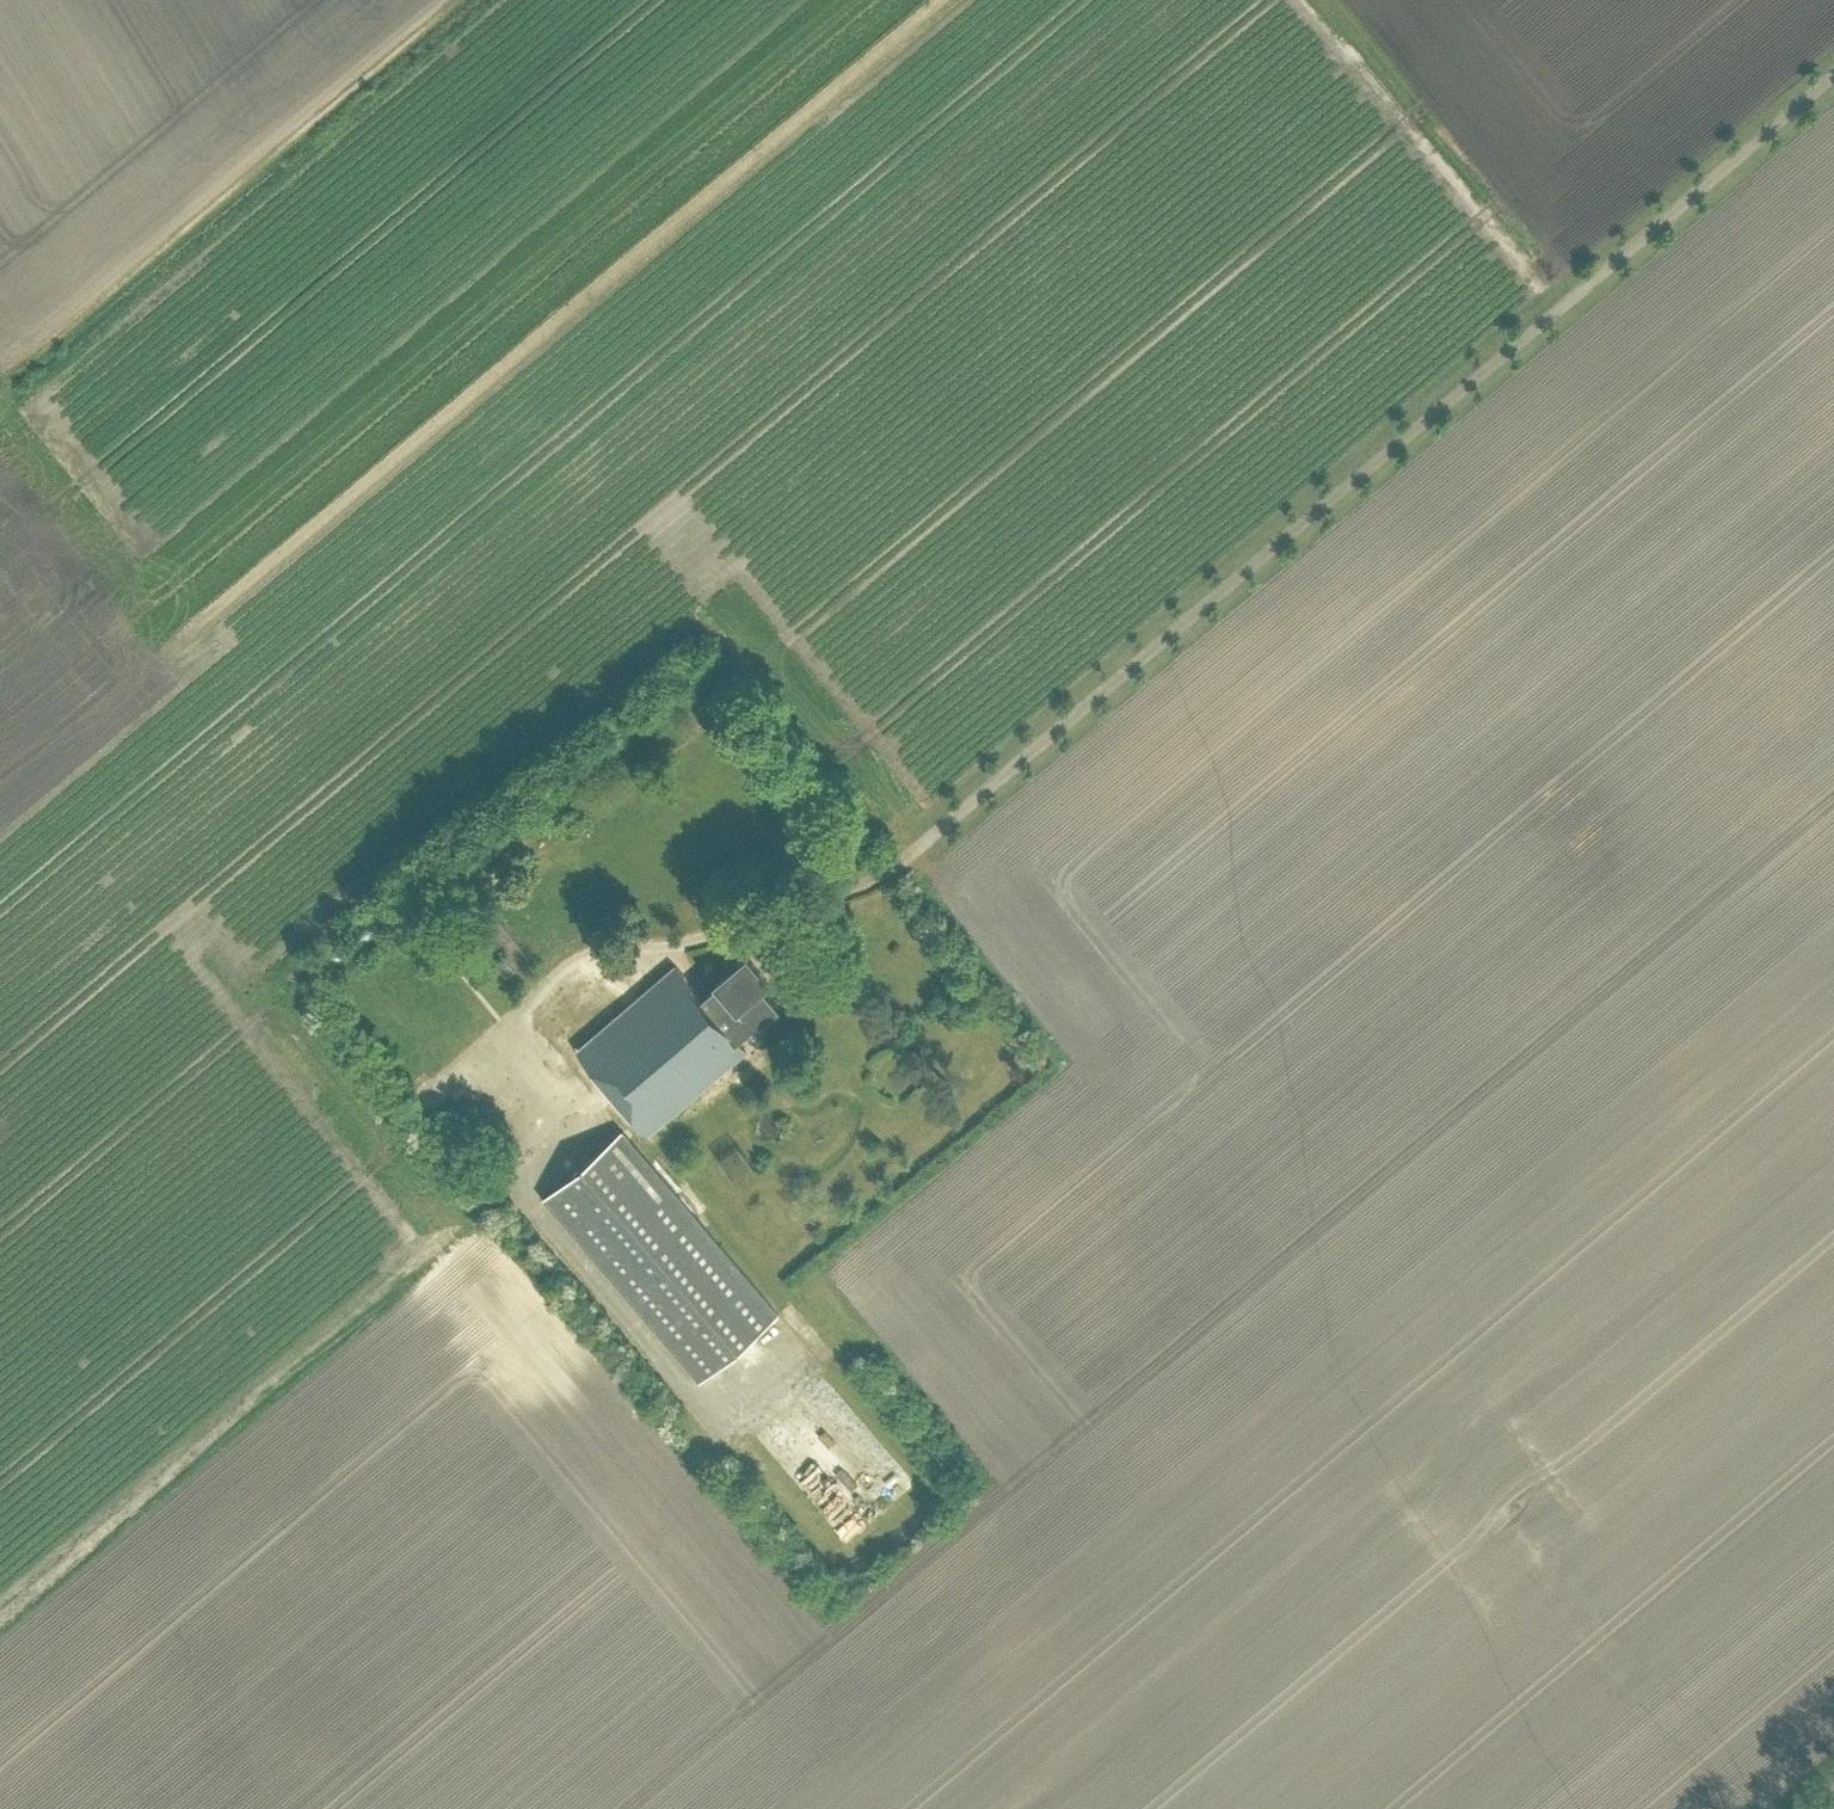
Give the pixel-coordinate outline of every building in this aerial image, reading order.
[(537,1022),(590,1083),(633,1133),(738,1043),(736,1040),(756,1023),(757,1024),(779,1005),(761,985),(770,978),(749,953),(718,979),(722,984),(703,999),(680,972),(644,1002),(609,960),(537,1022)] [(625,1142),(618,1134),(540,1201),(693,1383),(773,1316),(625,1142)] [(839,1309),(824,1322),(834,1334),(850,1321),(839,1309)] [(757,1461),(843,1567),(873,1543),(829,1489),(838,1482),(870,1522),(882,1512),(889,1522),(903,1511),(872,1473),(884,1464),(857,1431),(835,1449),(799,1405),(753,1443),(763,1456),(757,1461)]
